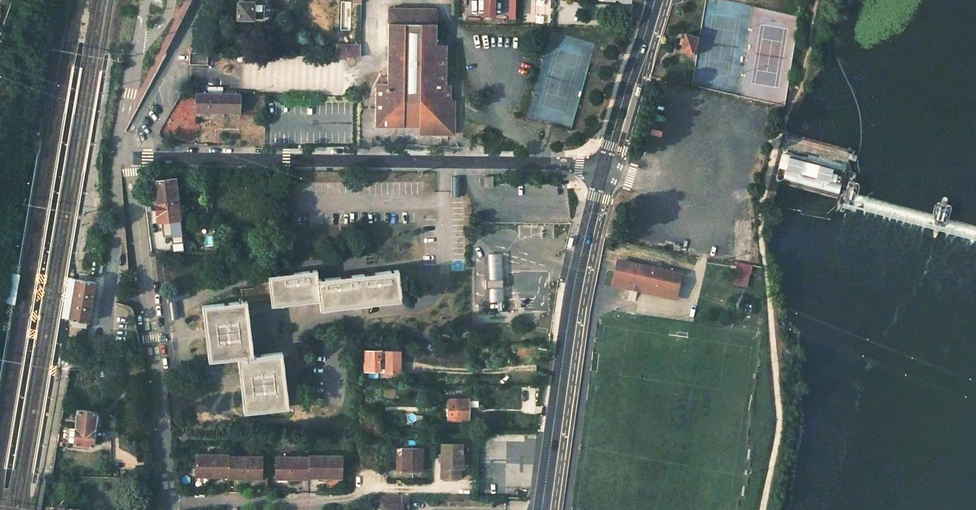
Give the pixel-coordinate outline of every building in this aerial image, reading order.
[(237,17),(261,17),(262,0),(240,0),(240,1),(238,1),(237,17)] [(380,131),(428,132),(431,136),(434,139),(442,140),(446,140),(449,139),(451,138),(453,136),(456,132),(456,109),(456,107),(455,105),(453,103),(451,102),(451,92),(450,90),(449,88),(447,88),(448,53),(447,50),(446,49),(444,47),(443,47),(436,47),(437,11),(388,10),(386,87),(380,87),(379,87),(378,88),(377,89),(376,91),(376,93),(375,128),(377,130),(380,131)] [(625,28),(622,37),(629,40),(633,28),(625,28)] [(685,33),(679,50),(690,54),(696,37),(685,33)] [(339,53),(339,58),(362,58),(362,56),(362,47),(339,47),(339,53)] [(187,54),(186,67),(206,67),(207,54),(187,54)] [(196,92),(195,113),(239,114),(239,94),(196,92)] [(483,176),(483,187),(493,187),(493,176),(483,176)] [(460,177),(451,177),(451,192),(451,197),(460,197),(460,177)] [(153,195),(154,206),(175,203),(172,178),(151,181),(153,195)] [(155,214),(156,222),(160,222),(162,236),(170,235),(171,243),(182,242),(181,234),(179,234),(175,203),(154,206),(155,214)] [(486,254),(487,279),(502,279),(501,253),(486,254)] [(679,272),(618,261),(613,286),(675,297),(679,272)] [(752,265),(737,263),(736,271),(750,274),(752,265)] [(239,289),(240,302),(247,301),(269,299),(270,306),(317,302),(319,311),(400,301),(397,270),(316,279),(315,270),(267,276),(268,286),(239,289)] [(750,274),(736,271),(733,283),(748,286),(750,274)] [(13,304),(18,275),(9,273),(4,302),(13,304)] [(64,319),(70,278),(68,277),(61,319),(64,319)] [(91,281),(70,277),(64,319),(85,322),(91,281)] [(487,279),(485,279),(485,288),(487,288),(502,287),(502,279),(487,279)] [(487,288),(488,313),(503,312),(502,287),(487,288)] [(236,359),(242,414),(287,410),(281,353),(253,356),(247,301),(240,302),(201,307),(207,362),(236,359)] [(364,351),(364,370),(379,370),(384,370),(384,373),(398,373),(399,352),(382,352),(364,351)] [(134,365),(134,374),(144,373),(143,364),(134,365)] [(455,387),(454,396),(471,396),(471,387),(455,387)] [(447,398),(447,420),(468,421),(468,399),(447,398)] [(78,411),(76,427),(95,429),(97,412),(78,411)] [(76,427),(74,446),(93,447),(95,429),(76,427)] [(440,443),(440,479),(459,479),(459,469),(460,454),(461,454),(461,444),(440,443)] [(397,464),(396,480),(421,480),(422,449),(420,449),(403,448),(403,458),(403,464),(397,464)] [(194,455),(194,474),(209,474),(209,480),(217,480),(217,477),(228,477),(228,458),(228,456),(194,455)] [(228,477),(227,480),(238,480),(238,482),(247,482),(247,477),(261,478),(262,458),(228,458),(228,477)] [(274,458),(274,475),(289,476),(289,482),(297,482),(297,479),(307,479),(307,460),(308,458),(274,458)] [(307,479),(307,481),(317,481),(317,484),(325,484),(325,478),(341,479),(342,460),(307,460),(307,479)] [(407,496),(381,496),(381,509),(407,509),(407,496)]
